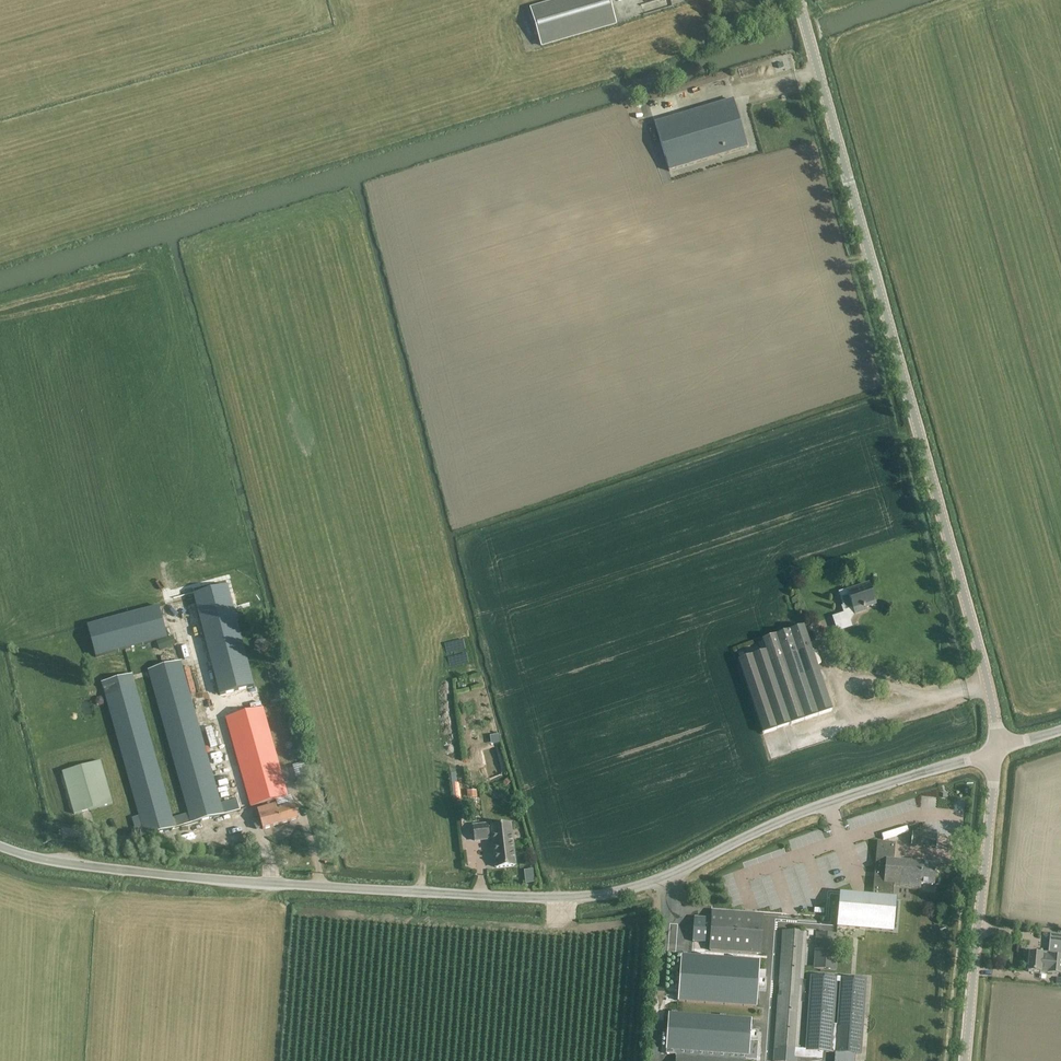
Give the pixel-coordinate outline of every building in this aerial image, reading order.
[(613,15),(609,0),(531,0),(528,1),(538,37),(613,15)] [(737,97),(748,143),(756,141),(745,95),(737,97)] [(655,123),(669,171),(747,148),(733,100),(655,123)] [(844,613),(832,616),(835,624),(850,619),(848,612),(854,610),(855,614),(866,610),(865,608),(876,604),(869,585),(848,592),(849,594),(841,597),(844,605),(842,606),(844,613)] [(227,587),(193,596),(219,696),(253,687),(238,630),(227,587)] [(95,657),(167,638),(159,606),(87,625),(95,657)] [(813,652),(804,626),(762,641),(765,652),(738,661),(762,734),(790,724),(832,710),(817,664),(821,663),(817,651),(813,652)] [(132,674),(100,683),(102,689),(133,799),(138,816),(131,818),(135,833),(142,831),(144,837),(176,828),(184,826),(184,825),(190,824),(224,814),(240,810),(237,798),(221,802),(212,772),(193,704),(180,661),(147,670),(187,814),(181,816),(174,818),(135,679),(134,679),(132,674)] [(290,807),(287,797),(288,796),(262,706),(225,717),(250,807),(275,800),(278,810),(277,810),(276,805),(257,810),(262,829),(298,819),(294,806),(290,807)] [(225,749),(209,752),(213,768),(229,765),(225,749)] [(73,814),(111,803),(99,761),(61,772),(73,814)] [(293,764),(296,776),(309,774),(306,761),(293,764)] [(476,791),(467,792),(468,805),(477,805),(476,791)] [(490,839),(492,839),(496,868),(516,866),(511,824),(491,826),(491,827),(488,827),(488,824),(473,825),(475,842),(490,840),(490,839)] [(936,848),(937,835),(913,833),(911,846),(936,848)] [(890,902),(891,885),(921,888),(922,884),(935,885),(936,864),(923,863),(923,862),(894,860),(895,843),(892,843),(892,841),(891,840),(890,838),(888,837),(887,837),(885,837),(884,838),(883,839),(882,840),(882,841),(881,842),(877,842),(872,900),(871,900),(871,897),(864,897),(864,900),(840,897),(839,901),(837,900),(835,922),(838,923),(837,926),(893,931),(893,927),(896,928),(898,906),(895,905),(895,902),(890,902)] [(760,954),(763,914),(712,911),(710,950),(760,954)] [(807,932),(783,930),(774,1049),(799,1050),(807,932)] [(836,970),(836,969),(838,935),(817,934),(816,933),(814,968),(836,970)] [(1050,934),(1048,953),(1041,952),(1041,954),(1030,953),(1028,972),(1060,975),(1060,935),(1050,934)] [(667,953),(665,986),(680,987),(679,1001),(757,1006),(758,996),(758,990),(766,991),(767,979),(759,978),(760,960),(667,953)] [(774,1049),(773,1060),(798,1060),(798,1058),(803,1058),(823,1060),(823,1053),(862,1055),(867,979),(812,976),(807,1051),(799,1050),(774,1049)] [(662,1055),(672,1056),(671,1060),(742,1060),(755,1060),(756,1033),(747,1033),(748,1018),(724,1017),(724,1015),(715,1015),(715,1016),(677,1014),(677,1012),(668,1012),(669,1014),(664,1014),(662,1055)]
